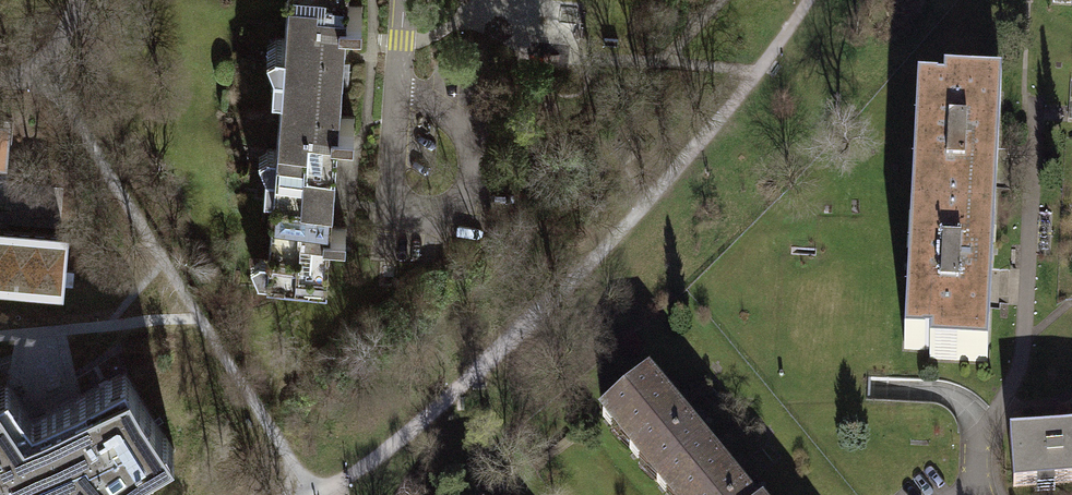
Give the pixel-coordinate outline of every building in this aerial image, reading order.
[(342,65),(346,15),(362,17),(363,5),(347,4),(347,0),(288,0),(284,61),(342,65)] [(275,171),(334,175),(338,126),(354,127),(355,116),(339,115),(342,65),(284,61),(275,171)] [(918,224),(987,227),(988,208),(995,209),(997,187),(989,187),(991,148),(998,148),(1000,126),(993,126),(994,96),(1001,96),(1001,93),(944,90),(943,99),(938,99),(938,98),(924,97),(918,224)] [(334,175),(275,171),(267,283),(326,287),(330,236),(346,237),(347,227),(331,226),(334,175)] [(987,227),(918,224),(911,351),(924,351),(924,350),(930,350),(930,360),(988,363),(988,360),(980,360),(982,329),(989,329),(990,308),(983,308),(985,268),(992,268),(994,246),(986,246),(987,227)] [(0,232),(0,281),(62,286),(66,237),(0,232)] [(175,450),(141,400),(125,371),(75,398),(41,413),(33,417),(7,385),(0,388),(0,494),(28,494),(26,488),(68,468),(90,494),(105,494),(147,466),(175,450)] [(663,477),(703,445),(680,417),(682,416),(673,404),(670,406),(648,378),(602,415),(613,429),(621,427),(635,444),(629,448),(641,462),(649,459),(663,477)] [(1009,434),(1013,487),(1071,482),(1071,429),(1009,434)] [(663,477),(657,482),(668,494),(669,494),(676,492),(678,494),(744,494),(734,483),(736,481),(727,469),(724,472),(703,445),(663,477)]
